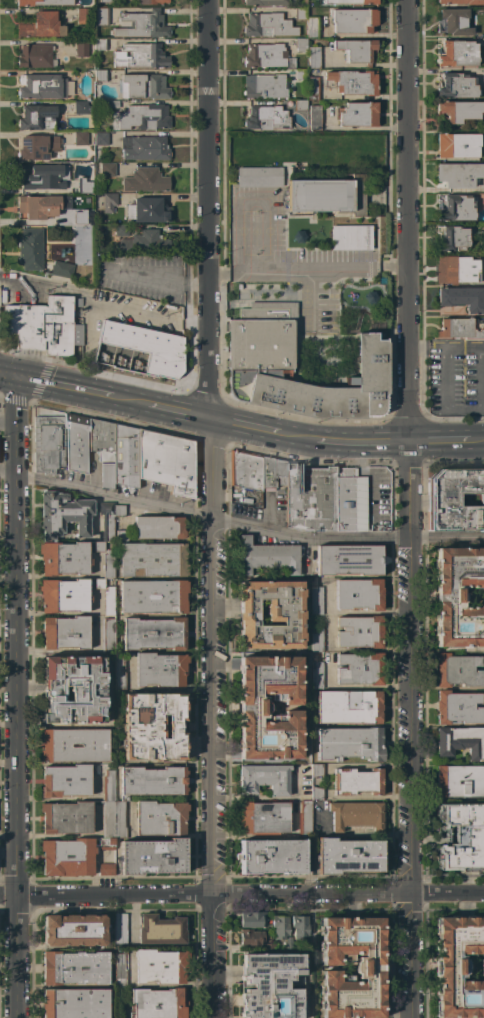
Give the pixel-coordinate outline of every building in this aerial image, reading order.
[(17,8),(17,0),(73,0),(73,5),(33,5),(33,6),(18,6),(18,8),(17,8)] [(307,20),(294,20),(294,7),(306,7),(306,17),(307,17),(307,20)] [(44,8),(44,11),(56,11),(56,13),(57,15),(57,17),(56,19),(56,21),(58,21),(58,26),(64,26),(65,36),(18,36),(18,39),(17,39),(16,21),(33,20),(33,13),(36,13),(36,8),(44,8)] [(90,8),(90,24),(77,24),(77,8),(90,8)] [(107,26),(95,25),(95,8),(107,8),(107,26)] [(150,13),(150,8),(159,8),(159,15),(162,15),(162,26),(169,26),(169,37),(112,37),(112,28),(130,28),(130,21),(118,21),(118,17),(120,17),(120,13),(150,13)] [(366,10),(366,8),(369,8),(369,9),(375,9),(375,10),(377,10),(377,25),(374,25),(374,26),(371,26),(371,33),(333,33),(333,22),(332,22),(332,10),(366,10)] [(468,9),(468,18),(465,18),(465,20),(466,20),(466,28),(472,28),(472,35),(450,35),(450,33),(444,33),(444,18),(439,18),(439,9),(468,9)] [(270,13),(281,13),(281,19),(290,20),(290,27),(298,27),(298,36),(272,36),(272,37),(266,37),(272,30),(272,27),(262,27),(260,29),(260,36),(244,36),(244,25),(246,25),(246,21),(247,21),(248,13),(270,13)] [(318,17),(318,38),(307,38),(307,20),(307,17),(318,17)] [(307,52),(296,52),(296,48),(295,48),(295,38),(306,38),(307,52)] [(106,39),(106,50),(94,50),(94,39),(106,39)] [(75,40),(87,40),(87,56),(75,57),(75,40)] [(367,41),(367,40),(376,40),(376,43),(378,43),(378,47),(376,47),(376,50),(370,50),(370,69),(366,69),(366,63),(344,63),(344,60),(347,60),(347,53),(343,53),(343,49),(333,49),(333,41),(367,41)] [(462,41),(473,41),(473,43),(477,43),(477,48),(480,48),(480,52),(477,52),(477,56),(477,58),(478,61),(476,63),(476,66),(452,65),(452,67),(436,66),(437,56),(443,56),(443,47),(441,47),(441,40),(445,40),(445,41),(462,41)] [(112,67),(113,51),(120,51),(120,49),(122,49),(122,43),(160,44),(160,52),(163,52),(163,57),(169,57),(169,59),(170,60),(170,63),(169,65),(169,68),(112,67)] [(244,57),(247,57),(247,44),(273,44),(273,43),(282,44),(282,47),(284,47),(285,67),(266,66),(266,68),(261,68),(261,66),(258,66),(258,67),(244,67),(244,57)] [(51,59),(53,59),(53,68),(17,68),(17,58),(18,58),(18,53),(20,53),(20,45),(51,45),(51,59)] [(320,69),(309,69),(308,47),(319,47),(320,69)] [(307,80),(295,80),(295,69),(306,69),(306,77),(307,77),(307,80)] [(106,70),(106,82),(94,81),(94,70),(106,70)] [(340,95),(340,92),(336,92),(336,82),(334,82),(334,87),(324,87),(324,72),(356,71),(356,73),(363,73),(363,71),(376,71),(376,74),(377,74),(376,96),(365,96),(365,95),(340,95)] [(437,98),(437,96),(436,96),(436,90),(436,88),(442,88),(442,79),(441,79),(441,73),(460,73),(460,75),(467,75),(467,77),(475,77),(475,85),(476,85),(476,89),(477,88),(479,90),(479,94),(478,96),(477,95),(476,95),(476,98),(437,98)] [(59,75),(59,79),(60,79),(60,83),(73,83),(73,97),(61,97),(61,99),(17,99),(17,87),(24,87),(24,75),(59,75)] [(121,75),(161,75),(161,76),(164,76),(164,88),(169,88),(169,91),(170,92),(170,94),(169,95),(169,98),(121,98),(121,75)] [(285,75),(285,78),(284,78),(284,81),(287,82),(287,89),(286,94),(288,94),(288,97),(286,97),(286,98),(278,98),(278,99),(276,99),(276,98),(273,98),(273,99),(271,99),(271,98),(270,98),(270,99),(268,99),(268,98),(265,98),(265,99),(260,99),(260,98),(258,98),(257,98),(257,99),(254,99),(254,98),(248,98),(248,99),(246,99),(246,98),(244,98),(244,95),(243,94),(243,91),(244,90),(244,76),(248,76),(248,75),(274,75),(285,75)] [(318,77),(319,100),(307,100),(307,80),(307,77),(318,77)] [(74,101),(87,101),(87,114),(74,114),(74,101)] [(306,110),(295,110),(295,101),(306,101),(306,110)] [(481,102),(481,112),(483,112),(483,119),(461,119),(461,124),(447,124),(447,115),(446,115),(445,115),(444,114),(444,113),(444,111),(436,111),(436,101),(481,102)] [(376,102),(377,125),(339,126),(339,113),(343,113),(343,108),(345,108),(345,103),(376,102)] [(117,112),(122,112),(122,110),(126,110),(126,106),(146,105),(162,104),(162,105),(167,105),(167,116),(170,116),(170,128),(154,128),(154,130),(138,130),(138,129),(136,129),(136,126),(129,126),(129,130),(117,130),(117,112)] [(17,118),(22,118),(22,105),(40,105),(40,106),(55,105),(55,116),(53,116),(54,129),(18,130),(17,118)] [(258,106),(258,107),(267,107),(267,105),(269,105),(269,107),(272,106),(281,106),(282,106),(282,109),(281,109),(281,111),(286,110),(287,117),(289,117),(289,128),(271,128),(271,130),(260,130),(259,128),(259,129),(244,129),(244,119),(245,119),(245,107),(249,107),(249,106),(258,106)] [(320,131),(309,131),(309,106),(320,106),(320,131)] [(87,145),(74,145),(74,132),(87,132),(87,145)] [(107,145),(94,145),(94,132),(107,132),(107,145)] [(478,157),(437,158),(436,133),(442,133),(442,134),(479,134),(483,134),(483,141),(479,141),(479,146),(478,146),(478,157)] [(40,135),(40,136),(58,136),(58,139),(61,139),(61,144),(58,144),(58,147),(60,147),(60,152),(50,152),(50,150),(46,150),(46,152),(48,152),(48,160),(18,160),(18,157),(17,156),(17,153),(18,152),(18,149),(20,149),(20,137),(23,137),(23,135),(40,135)] [(152,160),(152,159),(122,159),(122,149),(121,149),(120,137),(152,136),(165,136),(165,145),(167,145),(167,149),(169,149),(169,151),(170,152),(170,157),(169,157),(169,160),(152,160)] [(115,176),(100,176),(100,163),(115,163),(115,176)] [(436,164),(483,164),(483,177),(478,177),(478,182),(473,182),(474,188),(445,188),(444,181),(436,181),(436,164)] [(21,189),(21,187),(20,187),(20,182),(21,182),(21,180),(17,180),(17,166),(68,165),(68,180),(65,180),(65,189),(21,189)] [(288,180),(290,180),(289,166),(307,166),(307,180),(351,180),(351,174),(364,174),(364,216),(351,216),(351,213),(335,213),(335,211),(316,211),(316,215),(311,215),(311,211),(288,211),(288,180)] [(122,191),(122,177),(132,177),(132,171),(135,171),(135,167),(157,167),(157,173),(160,173),(160,176),(169,176),(169,181),(170,182),(170,185),(169,187),(169,190),(122,191)] [(282,167),(282,187),(237,187),(237,167),(282,167)] [(78,178),(84,178),(84,182),(91,182),(91,193),(78,193),(78,178)] [(103,194),(117,194),(117,206),(112,206),(112,213),(103,213),(103,194)] [(452,220),(452,221),(437,221),(437,210),(445,210),(445,201),(444,201),(444,195),(470,195),(470,198),(471,198),(471,200),(474,200),(474,208),(474,212),(474,213),(474,216),(474,218),(474,220),(452,220)] [(17,212),(16,212),(16,207),(17,207),(17,196),(44,196),(60,196),(60,209),(57,209),(57,216),(45,216),(45,220),(26,220),(26,213),(17,213),(17,212)] [(161,198),(162,198),(162,202),(161,202),(161,203),(163,203),(165,204),(165,205),(165,206),(165,207),(170,207),(170,210),(171,210),(171,219),(170,219),(170,222),(134,222),(133,198),(161,198)] [(69,213),(81,213),(81,209),(87,209),(87,215),(81,215),(81,224),(69,224),(69,213)] [(115,225),(128,224),(128,226),(136,226),(136,234),(128,234),(128,236),(115,236),(115,225)] [(371,226),(371,250),(331,250),(331,226),(371,226)] [(438,241),(443,241),(443,232),(442,232),(442,226),(460,226),(460,228),(467,228),(468,239),(469,241),(469,244),(468,246),(468,247),(463,247),(463,251),(456,251),(456,247),(453,247),(453,251),(438,251),(438,241)] [(42,270),(22,270),(22,265),(18,265),(18,262),(18,261),(18,258),(18,257),(18,247),(18,242),(18,241),(18,237),(21,237),(21,228),(42,229),(42,270)] [(115,244),(117,244),(117,238),(132,238),(132,234),(141,234),(141,229),(158,229),(158,235),(161,235),(161,239),(170,239),(170,252),(115,252),(115,244)] [(455,256),(455,257),(478,257),(478,273),(479,273),(479,283),(475,283),(475,282),(456,282),(456,285),(449,285),(449,283),(436,283),(436,264),(437,264),(437,256),(455,256)] [(74,265),(71,279),(50,274),(52,264),(53,265),(54,260),(74,265)] [(482,303),(483,303),(483,314),(466,314),(466,304),(454,304),(454,305),(450,305),(450,306),(438,306),(438,287),(482,287),(482,303)] [(82,324),(82,345),(72,345),(71,356),(45,355),(45,349),(43,349),(43,350),(16,349),(16,334),(3,334),(4,305),(17,306),(17,305),(44,306),(44,307),(46,307),(47,295),(72,296),(71,322),(73,322),(72,324),(82,324)] [(81,306),(74,306),(74,298),(82,298),(81,306)] [(364,418),(319,418),(313,418),(282,411),(244,403),(237,401),(233,399),(231,398),(230,396),(228,394),(228,391),(227,320),(238,320),(238,309),(249,309),(249,302),(297,302),(296,369),(291,369),(291,370),(281,370),(281,379),(303,384),(316,387),(331,388),(357,387),(356,333),(376,333),(376,340),(385,340),(385,342),(387,342),(387,394),(384,394),(384,408),(383,410),(382,412),(381,413),(379,415),(376,415),(371,416),(365,415),(365,417),(364,418)] [(483,329),(483,339),(464,339),(464,337),(458,337),(458,339),(453,339),(453,337),(436,337),(436,331),(440,331),(440,319),(466,319),(468,318),(471,318),(472,319),(476,319),(476,323),(482,323),(483,329)] [(102,320),(183,337),(182,372),(175,379),(156,375),(155,377),(143,374),(148,353),(97,342),(102,320)] [(87,431),(87,474),(78,472),(78,474),(75,473),(75,472),(66,470),(66,428),(64,428),(64,416),(64,413),(65,413),(89,418),(89,431),(87,431)] [(64,428),(64,465),(57,465),(57,468),(55,468),(55,475),(43,475),(44,473),(34,472),(34,416),(64,416),(64,428)] [(114,462),(98,461),(98,451),(89,451),(89,431),(89,418),(107,422),(107,420),(113,422),(112,424),(113,424),(114,462)] [(113,424),(138,429),(138,478),(138,489),(114,483),(113,483),(114,464),(114,462),(113,424)] [(138,429),(193,441),(193,489),(196,489),(196,493),(193,493),(193,499),(169,494),(171,485),(138,478),(138,429)] [(261,488),(261,492),(231,486),(231,449),(261,456),(261,488)] [(261,456),(286,461),(286,463),(286,485),(278,485),(278,479),(276,479),(275,488),(274,488),(274,491),(264,491),(264,488),(261,488),(261,456)] [(113,483),(113,489),(101,487),(101,463),(114,464),(113,483)] [(286,463),(295,463),(295,467),(326,468),(326,466),(335,466),(335,469),(335,531),(317,531),(313,531),(304,531),(286,527),(286,485),(286,463)] [(335,469),(356,468),(355,477),(354,477),(353,531),(335,531),(335,469)] [(437,469),(483,469),(483,531),(428,531),(428,478),(437,469)] [(68,502),(69,501),(71,501),(72,499),(73,499),(74,500),(91,499),(91,500),(93,500),(93,515),(89,515),(90,537),(76,537),(76,521),(64,521),(64,533),(61,533),(61,536),(55,537),(55,539),(54,539),(54,541),(43,541),(43,539),(42,539),(42,534),(43,534),(43,531),(42,531),(42,529),(41,529),(40,528),(40,527),(40,526),(41,526),(41,518),(40,517),(40,516),(41,515),(40,505),(40,504),(40,503),(41,503),(41,495),(40,495),(40,494),(40,493),(41,493),(42,492),(42,491),(56,491),(56,492),(59,492),(60,493),(65,493),(65,494),(67,494),(67,500),(64,500),(64,502),(68,502)] [(104,551),(103,552),(94,552),(94,542),(102,541),(102,514),(98,514),(98,503),(113,502),(113,505),(113,516),(113,541),(104,541),(104,551)] [(124,505),(124,516),(113,516),(113,505),(124,505)] [(135,516),(171,516),(171,518),(183,518),(183,520),(185,520),(185,525),(184,525),(184,531),(185,533),(185,535),(183,537),(182,539),(179,539),(175,539),(174,539),(134,539),(135,516)] [(128,530),(128,541),(116,541),(116,530),(128,530)] [(239,535),(250,535),(250,545),(298,545),(298,568),(302,568),(302,575),(298,575),(287,575),(287,567),(250,567),(250,575),(239,575),(239,535)] [(59,543),(59,544),(74,544),(74,542),(88,542),(88,559),(91,559),(91,564),(88,564),(88,575),(76,575),(76,574),(59,574),(59,575),(56,575),(56,576),(42,576),(41,560),(40,560),(40,554),(38,554),(38,543),(59,543)] [(120,563),(118,563),(118,558),(120,558),(120,543),(142,543),(142,544),(185,544),(185,555),(185,565),(187,565),(187,575),(185,575),(185,576),(165,577),(165,576),(142,576),(120,577),(120,563)] [(381,545),(381,559),(383,558),(384,559),(384,561),(383,562),(381,563),(381,575),(359,575),(359,573),(332,574),(332,575),(317,575),(317,563),(315,563),(315,561),(317,561),(317,546),(381,545)] [(479,547),(483,547),(483,589),(478,589),(478,587),(461,586),(462,593),(463,593),(463,596),(463,598),(463,602),(462,602),(462,606),(461,607),(463,608),(478,607),(478,605),(483,605),(483,646),(472,646),(472,645),(466,645),(466,647),(463,647),(463,646),(437,646),(437,548),(479,548),(479,547)] [(103,579),(103,554),(106,554),(106,549),(114,549),(113,578),(104,578),(104,579),(103,579)] [(41,597),(40,597),(40,591),(38,591),(38,586),(40,586),(40,579),(58,580),(58,581),(74,581),(74,579),(88,579),(89,579),(89,587),(88,587),(88,588),(89,588),(89,593),(88,593),(88,596),(91,596),(91,602),(89,602),(89,605),(88,605),(88,608),(89,608),(89,611),(88,611),(88,612),(76,612),(76,611),(58,611),(58,612),(56,612),(56,613),(41,613),(41,597)] [(104,588),(103,589),(94,589),(94,579),(103,579),(104,579),(104,588)] [(369,580),(369,579),(382,579),(382,587),(382,591),(385,591),(385,595),(382,595),(382,611),(372,611),(372,610),(365,610),(365,608),(355,608),(355,610),(350,610),(338,610),(336,608),(336,580),(369,580)] [(120,581),(174,581),(174,580),(185,580),(185,582),(187,582),(187,593),(185,593),(185,601),(186,601),(186,614),(166,614),(166,613),(120,613),(120,581)] [(238,635),(240,635),(239,620),(238,620),(238,613),(239,613),(239,598),(237,598),(237,589),(239,589),(239,582),(301,581),(301,589),(303,589),(303,597),(301,597),(302,611),(303,611),(303,619),(302,619),(302,633),(303,633),(303,641),(301,641),(302,648),(238,649),(238,635)] [(114,616),(103,615),(103,591),(106,591),(106,586),(114,586),(114,616)] [(322,614),(311,614),(311,587),(322,587),(322,614)] [(42,617),(53,617),(53,618),(73,618),(73,616),(88,616),(88,619),(90,619),(90,622),(88,622),(88,625),(90,625),(90,628),(88,628),(88,631),(90,631),(90,635),(88,635),(88,636),(90,636),(90,639),(88,639),(88,640),(90,640),(90,643),(88,643),(88,647),(90,647),(90,650),(88,650),(88,649),(76,649),(76,648),(56,648),(56,649),(53,649),(53,652),(44,652),(44,650),(43,650),(43,632),(42,632),(42,617)] [(336,631),(342,631),(342,627),(336,627),(336,617),(370,617),(370,616),(382,616),(382,649),(370,649),(370,647),(336,647),(336,631)] [(123,618),(136,618),(136,620),(171,620),(171,618),(185,617),(185,651),(171,651),(171,648),(136,648),(136,650),(123,650),(123,618)] [(114,653),(103,653),(103,652),(101,652),(101,618),(114,618),(114,653)] [(322,652),(311,652),(311,624),(321,624),(322,652)] [(154,653),(154,655),(183,655),(185,655),(185,657),(188,657),(188,663),(185,663),(185,684),(183,684),(183,687),(154,687),(154,685),(144,685),(144,687),(135,687),(135,653),(154,653)] [(368,653),(383,653),(383,685),(369,685),(369,684),(336,684),(336,668),(344,668),(344,670),(346,670),(346,664),(336,664),(336,654),(368,654),(368,653)] [(461,684),(449,684),(449,687),(436,687),(436,663),(437,663),(436,653),(449,653),(449,656),(480,656),(480,666),(473,666),(473,672),(475,672),(475,670),(482,670),(482,686),(461,686),(461,684)] [(263,657),(269,657),(269,656),(300,656),(300,666),(302,666),(302,673),(300,673),(300,681),(302,681),(302,688),(300,688),(300,705),(283,705),(283,700),(270,700),(270,693),(259,693),(259,697),(265,697),(265,702),(267,702),(268,705),(268,707),(268,710),(267,713),(265,713),(265,718),(259,718),(259,721),(270,721),(270,715),(283,715),(283,710),(300,710),(300,727),(302,727),(302,734),(300,734),(300,742),(302,742),(302,749),(300,749),(300,759),(240,758),(240,749),(239,749),(239,743),(240,743),(240,719),(238,719),(238,713),(240,713),(240,703),(238,703),(238,697),(240,697),(240,673),(238,673),(238,666),(239,666),(239,657),(263,657)] [(42,723),(43,713),(46,713),(46,699),(45,699),(42,696),(42,689),(43,689),(44,680),(44,677),(42,677),(42,666),(44,666),(44,657),(104,657),(103,673),(106,673),(106,682),(104,682),(104,698),(106,698),(106,707),(104,707),(104,718),(105,718),(105,722),(104,722),(104,723),(96,723),(65,723),(42,723)] [(114,690),(114,661),(124,661),(124,673),(124,689),(114,690)] [(322,662),(322,688),(311,688),(311,662),(322,662)] [(381,693),(382,695),(382,697),(382,699),(381,700),(381,703),(382,703),(383,711),(381,711),(381,715),(382,716),(382,720),(381,721),(381,723),(372,724),(372,723),(317,723),(317,691),(380,690),(381,693)] [(461,721),(449,721),(449,724),(437,724),(437,711),(436,711),(436,700),(437,700),(437,690),(451,690),(451,693),(480,693),(480,703),(473,703),(473,709),(475,709),(475,707),(483,707),(483,723),(461,723),(461,721)] [(123,749),(121,749),(121,739),(124,739),(124,733),(121,733),(121,723),(123,723),(123,714),(121,714),(121,705),(123,705),(123,694),(184,694),(184,703),(186,703),(186,711),(185,711),(185,721),(179,721),(179,723),(180,726),(180,727),(180,728),(179,730),(179,733),(185,733),(185,741),(186,741),(186,749),(185,749),(185,760),(123,760),(123,749)] [(367,728),(367,727),(381,727),(381,733),(382,733),(382,747),(383,747),(383,761),(367,762),(367,758),(360,758),(360,757),(340,757),(341,761),(335,761),(335,757),(331,757),(331,760),(317,760),(317,728),(367,728)] [(465,727),(483,727),(483,761),(468,761),(468,748),(462,748),(462,749),(452,749),(452,756),(436,756),(436,727),(450,727),(450,728),(465,728),(465,727)] [(108,729),(107,762),(42,762),(42,761),(40,761),(40,750),(42,750),(42,741),(41,741),(41,729),(108,729)] [(73,766),(73,764),(90,764),(90,796),(59,796),(59,797),(48,797),(48,798),(40,798),(40,786),(42,786),(42,784),(41,784),(41,778),(42,778),(42,774),(43,774),(43,766),(73,766)] [(322,764),(322,775),(312,777),(312,764),(322,764)] [(290,765),(290,769),(288,769),(288,796),(271,796),(270,796),(269,795),(270,794),(270,784),(256,785),(256,793),(241,793),(240,794),(239,794),(239,793),(239,792),(239,765),(290,765)] [(141,767),(141,769),(163,769),(163,766),(185,766),(184,770),(186,770),(186,774),(185,774),(185,776),(185,783),(185,787),(187,787),(187,791),(185,791),(185,795),(128,794),(128,801),(120,801),(120,767),(141,767)] [(483,797),(444,797),(444,798),(435,798),(435,790),(436,790),(436,780),(436,766),(444,766),(483,766),(483,797)] [(382,768),(382,779),(382,785),(382,795),(370,795),(370,792),(354,792),(354,795),(347,795),(338,795),(334,795),(334,790),(333,790),(333,773),(334,773),(334,769),(338,769),(338,768),(347,768),(347,769),(354,769),(354,772),(370,772),(370,768),(382,768)] [(103,801),(102,776),(106,776),(106,770),(113,770),(113,801),(103,801)] [(322,800),(312,800),(312,786),(322,789),(322,800)] [(311,801),(311,837),(297,837),(298,813),(299,813),(299,800),(311,801)] [(75,803),(75,802),(91,801),(91,833),(54,833),(54,834),(42,834),(42,824),(43,824),(43,821),(42,821),(42,816),(42,812),(39,812),(39,803),(75,803)] [(114,801),(114,838),(102,838),(102,803),(103,803),(103,801),(113,801),(114,801)] [(124,801),(125,827),(126,827),(126,838),(114,838),(114,801),(124,801)] [(135,802),(136,801),(154,801),(154,802),(183,803),(183,802),(185,802),(185,804),(187,804),(187,810),(187,811),(185,811),(185,838),(135,838),(135,802)] [(239,816),(239,811),(238,811),(238,803),(239,803),(239,802),(251,802),(251,803),(269,803),(269,802),(288,802),(288,833),(250,833),(238,833),(238,821),(239,821),(239,816)] [(382,802),(382,832),(372,832),(372,827),(370,827),(370,826),(344,826),(344,827),(342,827),(342,832),(332,832),(332,811),(328,811),(328,803),(382,802)] [(439,804),(483,804),(483,870),(480,870),(480,871),(459,871),(459,870),(438,870),(438,867),(440,867),(440,863),(436,863),(436,854),(437,854),(437,845),(441,845),(441,846),(444,846),(444,829),(443,827),(442,823),(441,823),(441,822),(438,822),(438,821),(436,821),(436,811),(438,811),(438,806),(439,806),(439,804)] [(73,840),(73,838),(93,838),(93,847),(95,847),(95,853),(93,853),(93,875),(42,875),(42,851),(40,851),(40,840),(73,840)] [(114,838),(114,850),(98,850),(98,840),(102,840),(102,838),(114,838)] [(185,838),(185,853),(187,853),(187,859),(185,859),(185,873),(141,872),(141,875),(120,875),(120,861),(117,861),(117,855),(120,855),(120,841),(135,841),(135,838),(185,838)] [(317,861),(314,861),(314,855),(317,855),(317,838),(334,838),(334,840),(382,840),(382,853),(384,853),(384,859),(382,859),(382,872),(338,872),(338,874),(317,874),(317,861)] [(283,873),(283,872),(259,872),(259,873),(241,873),(240,840),(304,840),(304,854),(306,854),(307,860),(304,860),(304,873),(283,873)] [(114,875),(98,875),(98,865),(99,864),(100,863),(101,863),(114,863),(114,875)] [(265,927),(253,927),(253,928),(240,927),(240,912),(265,912),(265,927)] [(126,913),(126,946),(115,946),(115,913),(126,913)] [(139,927),(139,923),(140,923),(140,913),(156,913),(156,919),(172,919),(172,917),(177,917),(185,917),(185,930),(185,943),(139,944),(139,927)] [(59,915),(59,916),(64,916),(64,914),(76,915),(76,916),(81,916),(81,914),(92,915),(92,916),(96,916),(96,915),(102,915),(105,918),(105,927),(106,927),(106,932),(104,932),(105,942),(101,946),(95,946),(95,944),(91,944),(91,946),(80,946),(80,944),(75,944),(75,946),(66,946),(66,944),(61,944),(61,946),(46,946),(42,942),(42,937),(43,937),(43,932),(42,932),(42,929),(44,929),(44,927),(43,927),(43,915),(59,915)] [(293,928),(292,928),(292,916),(307,915),(307,923),(308,936),(307,936),(307,939),(293,939),(293,928)] [(482,916),(483,916),(483,1017),(437,1017),(437,1016),(436,1016),(436,1011),(438,1011),(438,993),(436,993),(436,986),(438,986),(437,974),(436,974),(436,961),(437,961),(437,949),(436,949),(436,942),(437,942),(437,924),(436,924),(436,919),(437,919),(437,917),(452,917),(452,916),(459,916),(459,918),(467,917),(467,916),(474,915),(474,917),(482,917),(482,916)] [(287,924),(288,924),(288,935),(287,935),(287,936),(284,936),(284,939),(274,939),(274,927),(272,927),(272,916),(287,916),(287,924)] [(382,1008),(382,1017),(358,1017),(353,1017),(322,1017),(322,1008),(320,1008),(320,1002),(322,1002),(322,993),(320,993),(320,986),(322,986),(322,970),(339,970),(339,975),(352,975),(352,982),(362,981),(362,978),(357,978),(357,973),(355,973),(354,971),(354,967),(354,965),(355,962),(357,962),(357,957),(362,957),(362,955),(352,954),(352,960),(339,960),(339,965),(322,965),(322,949),(320,949),(320,942),(322,943),(322,933),(319,933),(320,927),(322,927),(322,918),(353,917),(353,919),(358,919),(358,918),(382,917),(382,927),(383,927),(384,934),(382,934),(382,948),(384,948),(384,954),(383,954),(383,957),(384,957),(384,963),(382,963),(382,973),(384,973),(384,978),(383,978),(383,981),(384,981),(384,988),(382,988),(382,1002),(384,1002),(384,1008),(382,1008)] [(240,933),(239,933),(239,929),(252,929),(252,931),(263,931),(263,940),(261,940),(261,944),(259,944),(259,945),(248,945),(248,944),(240,944),(240,933)] [(122,953),(122,949),(127,949),(127,954),(126,954),(126,986),(115,986),(115,953),(122,953)] [(135,958),(134,955),(134,951),(135,949),(154,949),(154,951),(183,951),(183,950),(186,950),(186,953),(189,953),(189,963),(186,963),(186,981),(184,981),(184,983),(156,983),(156,981),(144,981),(144,983),(135,983),(135,958)] [(59,951),(59,953),(74,953),(74,952),(83,952),(83,953),(93,953),(93,952),(108,952),(108,984),(94,984),(94,983),(83,983),(83,984),(75,984),(75,983),(60,983),(60,985),(42,985),(42,951),(59,951)] [(303,1009),(303,1017),(241,1017),(240,1016),(240,1011),(242,1011),(241,998),(240,998),(240,994),(241,992),(241,980),(241,979),(240,978),(240,974),(241,974),(242,967),(242,966),(242,955),(243,954),(244,954),(303,953),(303,974),(303,1009)] [(185,1008),(185,1017),(133,1017),(129,1017),(129,1012),(133,1012),(133,1003),(130,1003),(130,989),(147,989),(147,990),(167,990),(167,988),(172,988),(172,987),(182,987),(182,988),(186,988),(186,1001),(187,1001),(187,1008),(185,1008)] [(108,989),(108,1017),(43,1017),(43,1009),(42,1009),(42,1001),(43,1001),(43,989),(108,989)]
